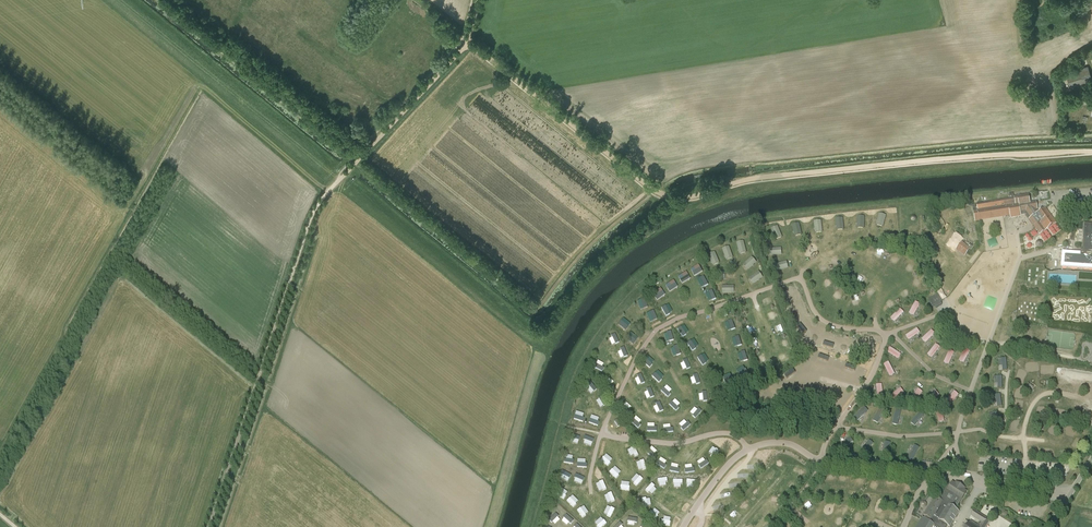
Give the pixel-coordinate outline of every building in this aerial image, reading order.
[(1071,90),(1091,84),(1091,79),(1088,66),(1066,73),(1071,90)] [(1014,196),(1014,198),(1015,205),(1019,205),(1031,202),(1030,202),(1029,194),(1014,196)] [(1024,214),(1029,220),(1031,219),(1026,211),(1025,212),(1024,207),(1031,206),(1031,202),(1019,205),(1015,205),(1014,198),(977,204),(978,210),(973,211),(975,221),(1010,215),(1010,218),(1021,216),(1021,214),(1024,214)] [(1031,219),(1029,220),(1040,235),(1048,229),(1056,223),(1045,208),(1039,213),(1037,209),(1038,209),(1037,201),(1031,202),(1031,206),(1024,207),(1025,212),(1026,211),(1031,219)] [(880,213),(876,225),(883,227),(887,215),(880,213)] [(837,230),(844,230),(844,218),(836,218),(837,230)] [(794,236),(801,235),(801,223),(793,224),(794,236)] [(1084,224),(1084,229),(1083,244),(1083,250),(1081,250),(1081,251),(1082,251),(1082,253),(1082,254),(1081,254),(1081,255),(1091,256),(1091,224),(1084,224)] [(776,240),(783,237),(778,226),(771,228),(776,240)] [(737,242),(739,254),(747,253),(745,241),(737,242)] [(962,242),(955,250),(965,257),(971,249),(962,242)] [(723,249),(727,260),(734,258),(730,246),(723,249)] [(715,252),(709,254),(714,266),(720,263),(715,252)] [(748,270),(757,262),(752,256),(743,265),(748,270)] [(832,262),(836,266),(841,262),(838,258),(832,262)] [(777,271),(789,268),(787,261),(775,264),(777,271)] [(695,276),(703,272),(699,265),(691,269),(695,276)] [(714,279),(726,279),(726,271),(714,271),(714,279)] [(749,278),(753,284),(764,277),(759,271),(749,278)] [(678,277),(682,284),(691,279),(687,272),(678,277)] [(698,280),(702,288),(709,284),(704,276),(698,280)] [(666,285),(670,292),(678,287),(674,280),(666,285)] [(658,300),(666,295),(661,288),(653,294),(658,300)] [(942,301),(938,294),(928,300),(932,307),(935,306),(936,308),(937,308),(942,305),(941,302),(942,301)] [(909,313),(914,316),(921,304),(916,301),(909,313)] [(662,308),(666,316),(673,312),(669,304),(662,308)] [(901,308),(891,318),(895,322),(905,312),(901,308)] [(646,313),(650,322),(658,319),(654,310),(646,313)] [(618,324),(626,330),(631,324),(624,318),(618,324)] [(678,328),(682,336),(689,333),(685,324),(678,328)] [(918,328),(906,334),(908,339),(921,333),(918,328)] [(926,343),(936,334),(932,329),(922,339),(926,343)] [(664,333),(666,342),(674,340),(672,331),(664,333)] [(631,332),(626,338),(633,344),(638,338),(631,332)] [(616,334),(609,337),(612,345),(619,342),(616,334)] [(740,336),(732,338),(734,347),(742,345),(740,336)] [(694,338),(687,343),(693,350),(699,346),(694,338)] [(840,341),(831,355),(837,358),(845,345),(840,341)] [(927,354),(932,358),(941,347),(936,343),(927,354)] [(678,346),(671,348),(673,356),(681,354),(678,346)] [(621,351),(619,351),(620,358),(627,356),(625,347),(620,348),(621,351)] [(889,347),(887,353),(900,358),(902,353),(889,347)] [(949,350),(944,362),(950,365),(955,352),(949,350)] [(964,350),(959,361),(965,363),(969,352),(964,350)] [(738,353),(741,362),(748,360),(746,351),(738,353)] [(704,353),(698,357),(703,365),(709,361),(704,353)] [(643,362),(650,368),(655,362),(649,356),(643,362)] [(999,370),(1007,370),(1007,358),(999,359),(999,370)] [(680,363),(684,371),(691,367),(687,359),(680,363)] [(603,372),(605,368),(602,367),(604,364),(598,360),(594,367),(603,372)] [(889,361),(884,364),(890,376),(896,374),(889,361)] [(809,379),(816,378),(815,368),(814,368),(814,363),(808,364),(809,379)] [(1030,367),(1031,371),(1036,371),(1036,367),(1039,367),(1038,363),(1027,363),(1027,367),(1030,367)] [(1045,369),(1045,373),(1051,373),(1051,369),(1054,369),(1054,365),(1042,365),(1042,369),(1045,369)] [(745,366),(737,370),(740,377),(748,373),(745,366)] [(708,371),(711,377),(717,374),(714,367),(708,371)] [(1057,371),(1061,372),(1061,375),(1066,376),(1067,372),(1069,372),(1070,368),(1058,367),(1057,371)] [(1081,374),(1085,375),(1085,370),(1073,369),(1073,373),(1076,373),(1075,377),(1081,378),(1081,374)] [(659,382),(664,376),(658,370),(652,376),(659,382)] [(793,370),(788,375),(797,387),(803,382),(793,370)] [(1022,374),(1023,371),(1019,370),(1015,381),(1023,383),(1026,375),(1022,374)] [(835,371),(833,376),(849,382),(851,376),(835,371)] [(731,373),(723,376),(725,384),(734,381),(731,373)] [(634,377),(638,385),(645,382),(641,374),(634,377)] [(691,378),(693,385),(700,383),(698,374),(693,375),(694,377),(691,378)] [(1003,376),(994,376),(995,388),(1003,388),(1003,376)] [(667,385),(661,391),(668,396),(673,390),(667,385)] [(647,389),(648,391),(645,392),(647,399),(654,396),(651,387),(647,389)] [(828,387),(826,392),(839,397),(841,392),(828,387)] [(893,400),(905,393),(901,388),(890,395),(893,400)] [(913,397),(917,400),(923,391),(919,388),(913,397)] [(936,390),(926,399),(930,403),(940,395),(936,390)] [(707,391),(702,392),(702,394),(699,394),(699,401),(707,401),(707,391)] [(955,391),(946,401),(951,405),(960,394),(955,391)] [(1002,405),(1001,394),(993,394),(993,406),(1002,405)] [(676,411),(679,408),(678,406),(680,404),(675,398),(670,404),(676,411)] [(1015,400),(1015,409),(1019,409),(1019,403),(1024,403),(1024,401),(1015,400)] [(656,403),(657,405),(654,406),(656,413),(663,411),(661,401),(656,403)] [(854,416),(859,422),(870,412),(865,406),(854,416)] [(690,413),(696,418),(701,412),(696,407),(690,413)] [(896,408),(893,423),(900,424),(903,410),(896,408)] [(1057,413),(1057,409),(1054,409),(1054,417),(1064,417),(1064,410),(1062,410),(1062,413),(1057,413)] [(879,423),(884,412),(879,410),(873,420),(879,423)] [(921,411),(911,422),(918,428),(928,417),(921,411)] [(634,419),(631,423),(639,428),(641,425),(634,419)] [(685,419),(679,425),(684,431),(690,425),(685,419)] [(648,431),(657,431),(657,427),(655,427),(655,423),(648,423),(648,431)] [(664,433),(674,432),(673,427),(671,427),(671,424),(663,425),(664,433)] [(706,435),(711,431),(707,425),(699,431),(702,434),(704,433),(706,435)] [(1069,426),(1067,434),(1073,436),(1076,428),(1069,426)] [(695,438),(687,444),(690,447),(692,446),(694,449),(699,444),(695,438)] [(809,455),(817,456),(818,444),(811,443),(809,455)] [(914,461),(920,447),(914,445),(908,458),(914,461)] [(1022,453),(1022,446),(1015,446),(1015,450),(1013,450),(1013,454),(1022,453)] [(604,453),(599,455),(601,460),(611,456),(608,447),(603,449),(604,453)] [(676,456),(680,462),(687,458),(683,451),(676,456)] [(587,465),(592,463),(588,452),(582,453),(587,465)] [(655,463),(661,456),(659,454),(652,461),(655,463)] [(706,466),(711,459),(706,454),(700,461),(706,466)] [(633,467),(639,464),(640,465),(645,463),(642,456),(630,462),(633,467)] [(607,468),(609,470),(617,465),(615,462),(607,468)] [(669,475),(675,471),(671,464),(663,470),(666,473),(667,472),(669,475)] [(717,468),(715,471),(722,478),(725,474),(717,468)] [(764,474),(767,481),(772,479),(768,472),(764,474)] [(616,479),(619,477),(616,473),(611,477),(620,490),(623,488),(616,479)] [(713,477),(707,481),(711,487),(717,484),(713,477)] [(651,484),(654,487),(656,486),(658,488),(664,484),(659,478),(651,484)] [(757,481),(754,486),(761,490),(764,485),(757,481)] [(955,509),(967,492),(965,490),(966,488),(956,482),(955,483),(953,482),(952,482),(949,487),(945,484),(942,488),(944,489),(942,492),(941,491),(937,498),(935,497),(924,515),(926,516),(925,518),(923,516),(921,518),(916,526),(933,526),(935,525),(938,526),(942,522),(949,526),(959,511),(955,509)] [(735,494),(741,487),(736,483),(730,490),(735,494)] [(698,490),(703,496),(708,492),(703,486),(698,490)] [(597,493),(599,496),(608,490),(606,487),(597,493)] [(573,491),(569,495),(572,499),(570,500),(576,507),(582,501),(573,491)] [(612,491),(601,498),(604,502),(611,498),(614,502),(618,500),(612,491)] [(754,499),(756,494),(749,491),(747,496),(754,499)] [(693,496),(689,502),(695,506),(699,501),(693,496)] [(772,500),(778,505),(781,502),(775,496),(772,500)] [(741,498),(732,507),(739,513),(742,509),(741,508),(746,502),(748,505),(750,502),(745,498),(743,501),(741,498)] [(717,501),(714,507),(721,511),(724,505),(717,501)] [(586,503),(575,510),(578,514),(588,506),(586,503)] [(766,516),(771,513),(767,506),(762,509),(766,516)] [(684,508),(681,514),(688,517),(691,511),(684,508)] [(626,522),(633,513),(629,510),(622,519),(626,522)] [(990,520),(974,510),(971,515),(982,522),(980,526),(970,520),(966,526),(986,526),(990,520)] [(711,521),(716,516),(711,512),(706,517),(711,521)] [(763,524),(767,521),(759,513),(755,516),(763,524)] [(722,522),(728,526),(732,521),(726,517),(722,522)]
